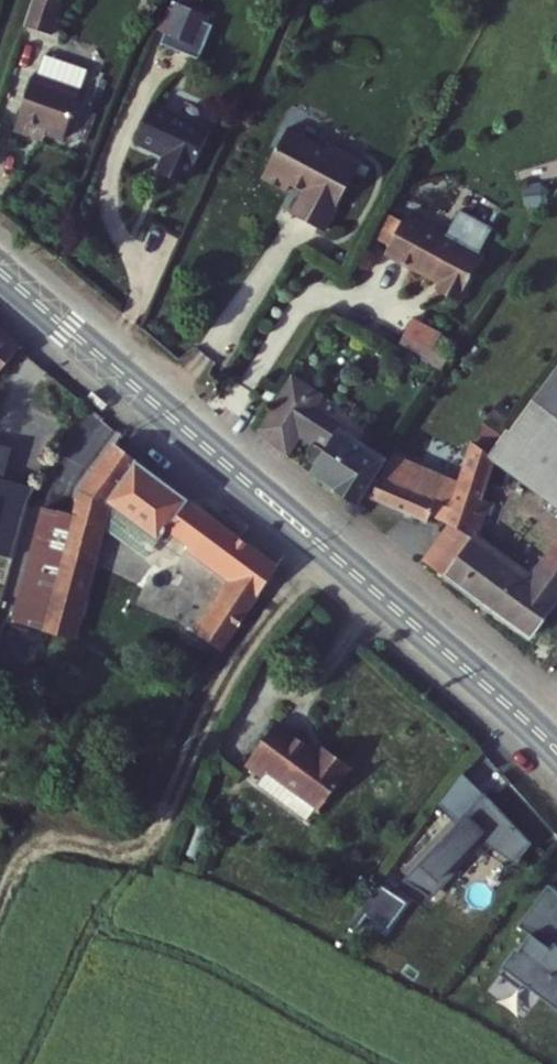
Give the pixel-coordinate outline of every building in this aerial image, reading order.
[(57,32),(68,0),(34,0),(27,22),(57,32)] [(171,36),(202,47),(215,14),(182,3),(171,36)] [(53,132),(71,139),(86,93),(90,94),(102,60),(100,55),(89,51),(88,55),(55,43),(43,77),(39,76),(19,131),(37,137),(41,127),(53,132)] [(197,179),(218,126),(178,111),(160,104),(144,144),(173,156),(169,167),(197,179)] [(41,127),(37,137),(49,142),(53,132),(41,127)] [(347,240),(380,169),(348,154),(345,159),(303,140),(280,192),(307,203),(309,197),(321,201),(311,223),(347,240)] [(459,323),(483,282),(478,279),(492,253),(460,235),(446,259),(432,251),(431,254),(405,240),(402,246),(384,237),(368,266),(386,275),(383,282),(459,323)] [(18,354),(0,340),(0,376),(18,354)] [(316,385),(300,375),(265,429),(296,454),(308,434),(318,442),(314,446),(317,453),(326,459),(349,424),(353,421),(312,393),(316,385)] [(522,428),(520,427),(513,439),(500,453),(504,454),(508,456),(505,463),(556,502),(556,379),(522,428)] [(277,402),(281,394),(272,388),(267,395),(277,402)] [(392,461),(396,456),(349,424),(326,459),(324,461),(370,493),(374,486),(392,461)] [(438,558),(458,573),(483,538),(484,536),(477,531),(505,463),(508,456),(504,454),(500,453),(483,446),(467,485),(465,489),(457,511),(438,558)] [(41,633),(73,638),(97,552),(116,564),(142,528),(148,531),(157,517),(178,485),(116,447),(82,491),(74,517),(71,528),(41,633)] [(0,448),(0,482),(1,482),(10,451),(0,448)] [(398,459),(396,464),(465,489),(467,485),(398,459)] [(437,504),(457,511),(465,489),(396,464),(385,493),(434,511),(437,504)] [(0,482),(0,540),(13,544),(25,505),(32,492),(1,482),(0,482)] [(157,517),(182,532),(202,501),(178,485),(157,517)] [(99,656),(119,661),(195,686),(280,567),(289,554),(202,501),(182,532),(237,568),(182,652),(123,633),(113,630),(99,656)] [(71,528),(74,517),(41,507),(40,513),(71,528)] [(71,528),(40,513),(0,642),(0,663),(28,672),(41,633),(71,528)] [(237,568),(182,532),(138,602),(135,601),(123,633),(182,652),(237,568)] [(551,623),(556,615),(556,596),(540,583),(493,546),(483,538),(458,573),(540,638),(551,623)] [(13,544),(0,540),(0,558),(8,561),(13,544)] [(553,565),(540,583),(556,596),(556,568),(553,565)] [(325,745),(281,715),(250,759),(266,770),(261,778),(313,814),(322,801),(326,804),(357,758),(330,739),(325,745)] [(475,804),(450,785),(428,814),(453,833),(475,804)] [(404,897),(427,915),(481,842),(478,840),(482,835),(519,864),(521,861),(520,861),(532,846),(476,803),(475,804),(453,833),(404,897)] [(556,1009),(556,944),(555,942),(556,939),(556,890),(548,884),(517,925),(529,933),(518,948),(515,946),(500,966),(556,1009)]
